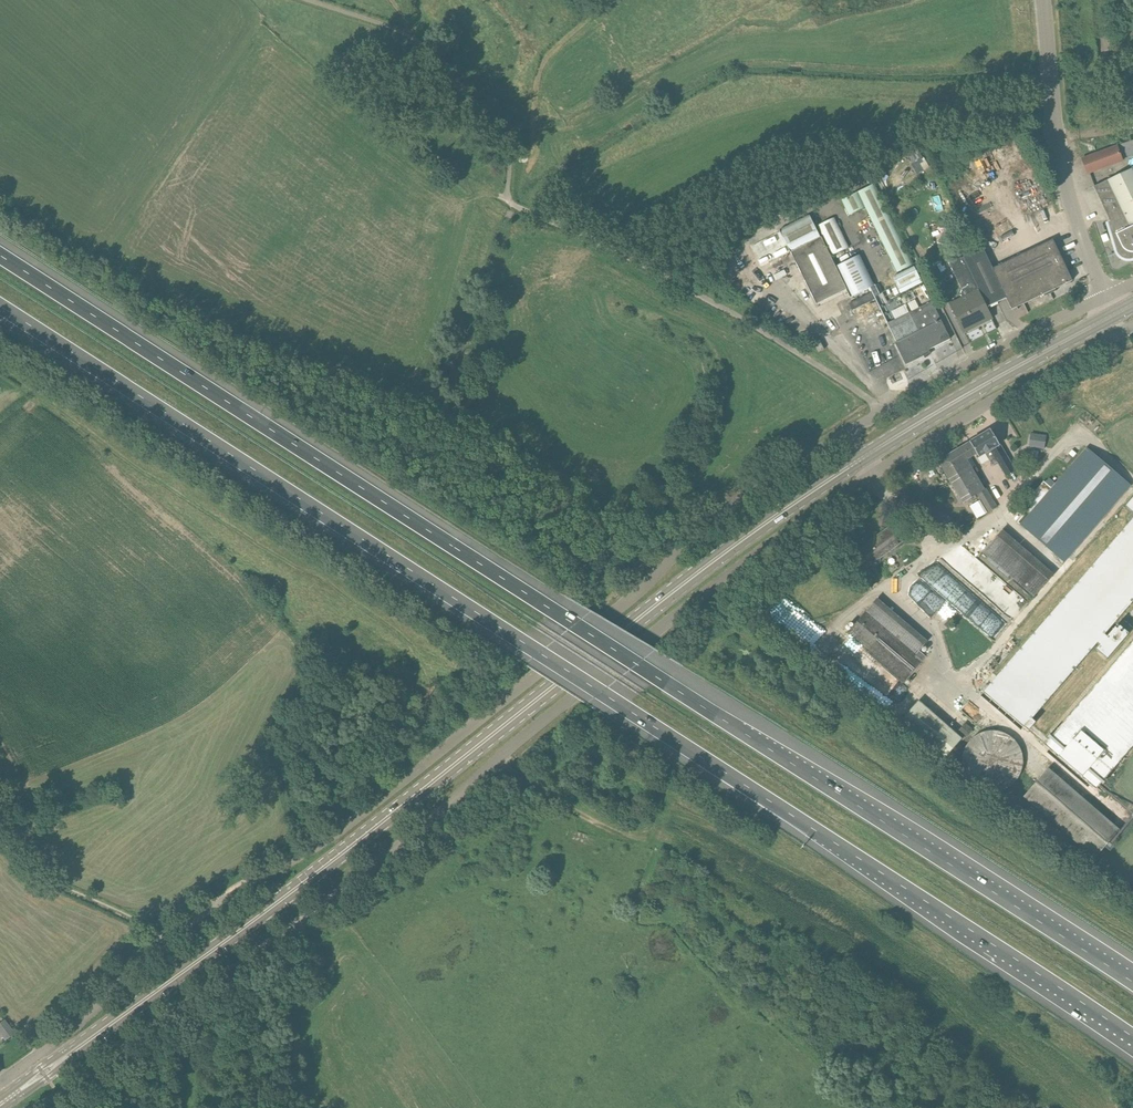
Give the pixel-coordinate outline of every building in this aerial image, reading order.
[(1082,158),(1088,174),(1123,161),(1121,154),(1125,153),(1127,157),(1132,155),(1132,140),(1082,158)] [(917,175),(929,167),(920,150),(907,158),(917,175)] [(1094,187),(1110,222),(1107,223),(1116,253),(1116,254),(1117,254),(1117,255),(1118,255),(1118,256),(1119,257),(1120,258),(1121,258),(1122,259),(1123,259),(1124,259),(1124,260),(1125,260),(1126,260),(1127,260),(1128,260),(1130,260),(1131,260),(1132,259),(1132,168),(1094,187)] [(873,185),(857,193),(864,208),(897,273),(912,265),(873,185)] [(864,208),(857,193),(841,201),(848,216),(864,208)] [(790,253),(819,238),(809,216),(749,246),(760,268),(790,253)] [(832,256),(848,248),(833,218),(817,226),(832,256)] [(819,238),(790,253),(816,305),(846,290),(820,238),(819,238)] [(1007,299),(1006,299),(1012,310),(1044,295),(1045,297),(1056,291),(1055,289),(1072,280),(1053,240),(1045,243),(993,269),(1007,299)] [(1007,299),(993,269),(981,244),(960,254),(987,309),(1006,299),(1007,299)] [(870,287),(873,286),(858,255),(837,266),(852,297),(870,287)] [(982,323),(991,319),(959,255),(947,260),(961,290),(970,286),(973,293),(950,305),(964,333),(965,333),(963,330),(981,321),(982,323)] [(875,285),(873,286),(870,287),(875,297),(880,295),(875,285)] [(852,311),(875,299),(871,293),(849,304),(852,311)] [(928,350),(950,339),(931,302),(908,313),(914,324),(892,334),(896,342),(906,362),(923,354),(922,352),(927,350),(928,352),(929,351),(928,350)] [(818,353),(824,350),(819,340),(813,344),(818,353)] [(998,462),(1000,465),(1009,460),(991,430),(970,442),(976,451),(979,457),(985,453),(993,466),(998,462)] [(1044,449),(1046,436),(1036,434),(1034,447),(1044,449)] [(976,451),(970,442),(938,461),(951,482),(972,469),(976,467),(969,456),(976,451)] [(1117,499),(1130,485),(1090,450),(1059,486),(1049,478),(1045,483),(1044,482),(1019,510),(1024,514),(1017,522),(1023,527),(1064,562),(1117,499)] [(1066,465),(1072,459),(1068,455),(1062,461),(1066,465)] [(917,468),(924,464),(922,459),(915,464),(917,468)] [(1012,465),(1003,470),(1007,476),(1015,471),(1012,465)] [(972,469),(951,482),(963,502),(977,494),(988,513),(997,507),(985,488),(984,489),(972,469)] [(957,523),(949,516),(938,530),(947,536),(957,523)] [(984,692),(1025,727),(1029,730),(1036,722),(1032,719),(1097,643),(1099,645),(1096,649),(1106,658),(1128,633),(1118,624),(1107,637),(1104,635),(1132,601),(1132,518),(984,692)] [(871,564),(902,542),(891,526),(860,549),(871,564)] [(1034,597),(1053,574),(1002,530),(983,552),(1034,597)] [(866,566),(861,559),(853,565),(857,572),(866,566)] [(938,598),(949,598),(948,569),(926,570),(926,583),(938,583),(938,598)] [(870,588),(877,582),(869,571),(862,577),(870,588)] [(917,654),(867,610),(848,632),(870,650),(867,653),(903,683),(926,657),(920,651),(917,654)] [(948,628),(952,623),(949,620),(944,624),(948,628)] [(1045,745),(1095,788),(1132,744),(1132,642),(1045,745)] [(944,759),(962,738),(920,701),(901,722),(944,759)] [(973,730),(965,723),(958,731),(966,738),(973,730)] [(992,791),(996,791),(1000,790),(1004,789),(1008,787),(1011,785),(1014,782),(1017,779),(1019,775),(1021,771),(1022,767),(1023,763),(1023,759),(1022,754),(1021,750),(1019,747),(1017,743),(1015,740),(1011,737),(1008,735),(1004,733),(1003,733),(999,731),(995,731),(991,731),(987,731),(983,733),(979,734),(975,736),(972,739),(969,742),(967,746),(965,749),(964,753),(964,755),(963,759),(963,764),(964,768),(965,772),(967,775),(969,779),(972,782),(975,785),(978,787),(982,789),(986,790),(988,790),(992,791)] [(1096,857),(1119,830),(1049,769),(1025,797),(1096,857)] [(0,1023),(0,1034),(5,1041),(14,1034),(4,1020),(0,1023)]
